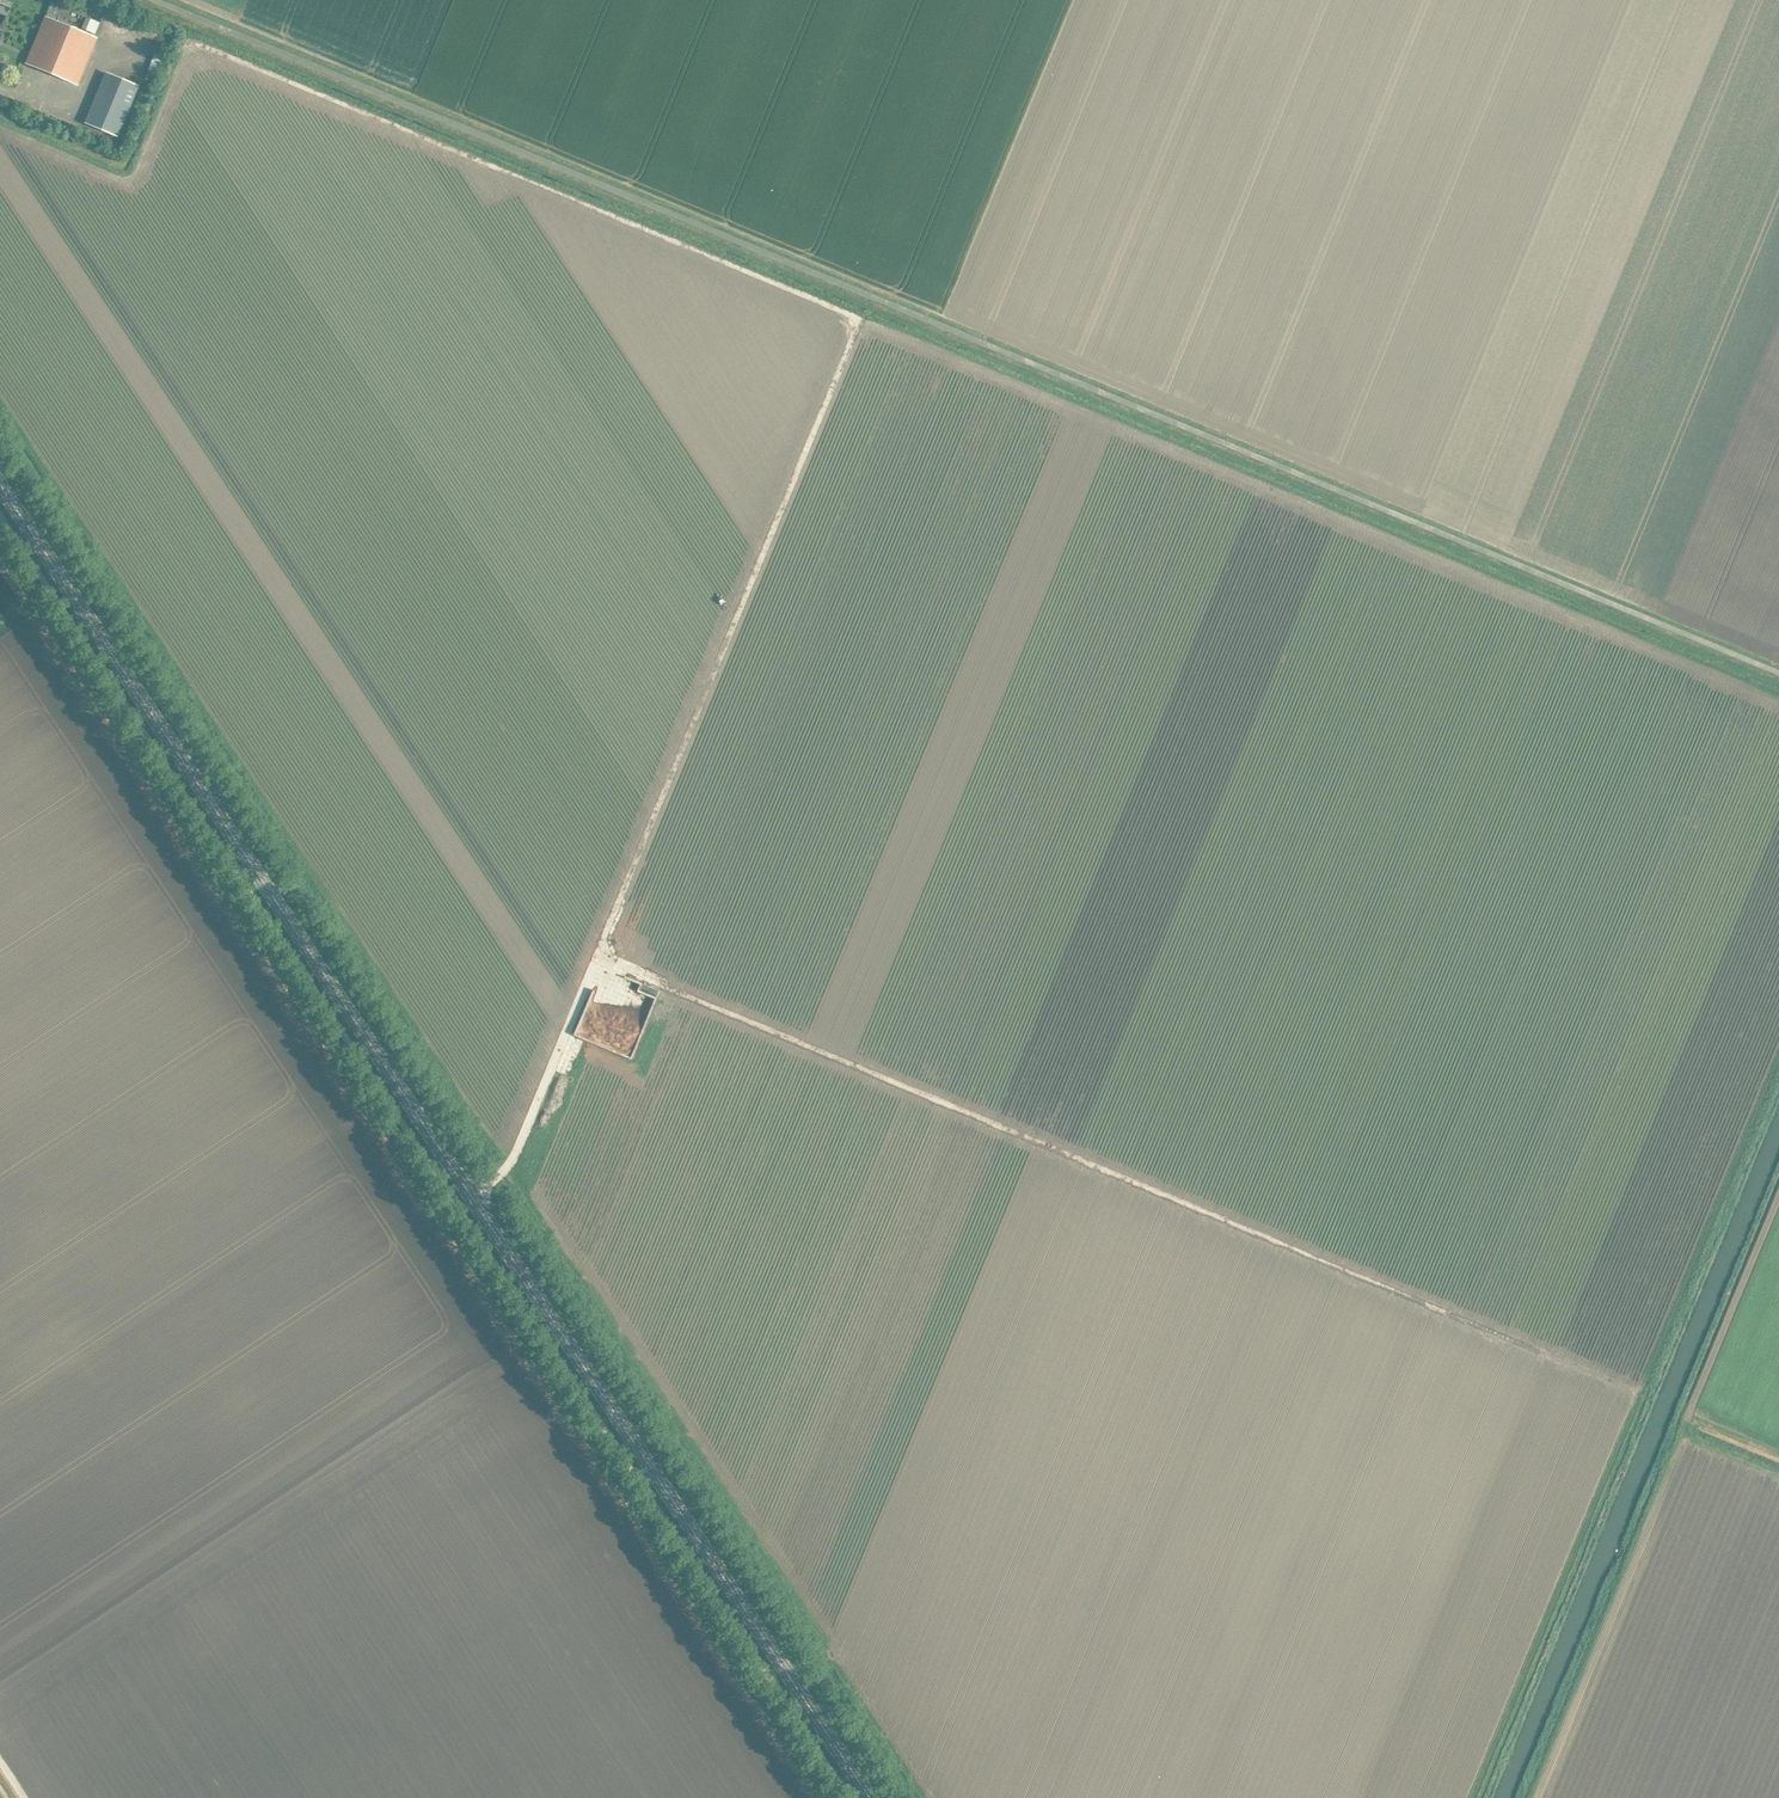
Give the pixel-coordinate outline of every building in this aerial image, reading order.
[(76,85),(95,39),(44,17),(25,63),(76,85)] [(117,137),(138,87),(105,73),(84,123),(117,137)]
